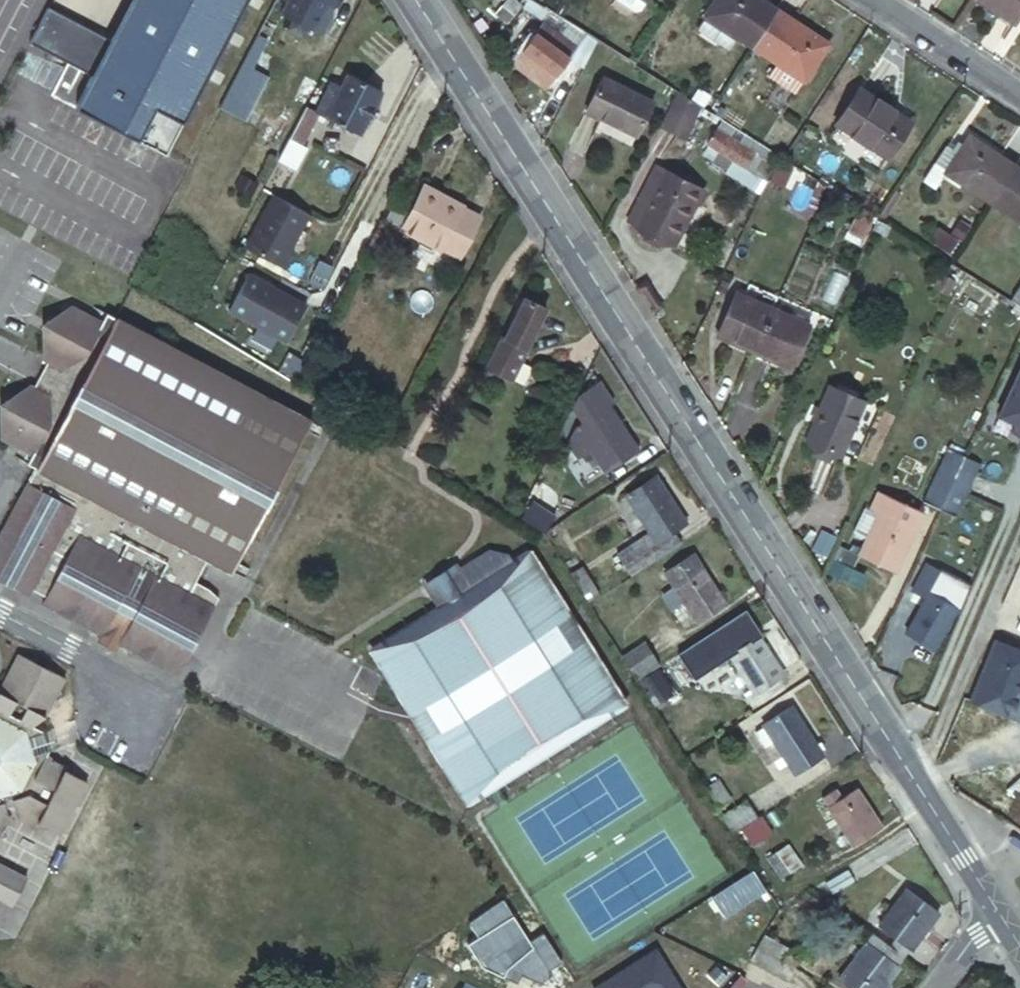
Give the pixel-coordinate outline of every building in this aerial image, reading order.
[(110,37),(49,4),(30,41),(67,61),(50,94),(165,153),(246,0),(130,0),(110,37)] [(281,11),(292,17),(288,27),(304,34),(308,25),(324,32),(333,14),(333,9),(334,5),(337,0),(287,0),(281,11)] [(622,3),(640,14),(645,14),(651,4),(649,2),(645,0),(622,0),(622,3)] [(756,51),(780,13),(761,0),(722,0),(708,19),(712,22),(741,41),(756,51)] [(1019,25),(1019,0),(980,0),(1019,25)] [(780,13),(756,51),(770,60),(799,79),(802,81),(826,43),(780,13)] [(565,58),(580,66),(595,38),(582,31),(575,41),(541,19),(516,59),(552,81),(565,58)] [(728,60),(741,41),(712,22),(699,42),(728,60)] [(247,52),(232,82),(258,96),(281,52),(264,43),(268,36),(258,31),(247,52)] [(799,79),(770,60),(757,80),(787,100),(799,79)] [(307,103),(291,135),(296,137),(284,162),(302,172),(315,147),(304,140),(320,109),(361,131),(383,88),(349,69),(339,87),(329,82),(316,107),(307,103)] [(579,106),(640,136),(656,103),(595,72),(579,106)] [(838,128),(889,162),(913,126),(862,93),(838,128)] [(663,122),(686,136),(701,111),(678,96),(663,122)] [(731,157),(765,178),(777,153),(729,122),(722,118),(708,144),(718,150),(712,160),(726,168),(731,157)] [(949,176),(996,206),(1019,171),(972,140),(967,149),(949,176)] [(937,167),(949,176),(967,149),(961,145),(956,152),(949,148),(937,167)] [(767,186),(779,191),(790,166),(779,161),(767,186)] [(996,206),(1019,222),(1019,172),(1019,171),(996,206)] [(259,185),(246,178),(240,189),(254,196),(259,185)] [(628,220),(670,242),(691,203),(649,181),(628,220)] [(387,218),(443,247),(464,206),(422,184),(411,207),(397,199),(387,218)] [(245,247),(280,266),(309,213),(273,194),(245,247)] [(862,234),(868,217),(855,212),(848,229),(862,234)] [(308,282),(321,290),(333,268),(319,261),(308,282)] [(305,306),(249,274),(228,309),(284,342),(305,306)] [(930,291),(945,291),(944,275),(930,275),(930,291)] [(717,334),(753,350),(771,308),(735,292),(717,334)] [(487,358),(479,374),(523,397),(531,383),(511,373),(545,307),(526,296),(505,337),(500,334),(487,358)] [(30,390),(27,389),(0,406),(0,449),(26,463),(22,471),(30,476),(0,533),(0,591),(23,604),(26,597),(42,606),(39,612),(97,643),(94,649),(114,659),(116,653),(175,684),(216,606),(211,591),(195,582),(207,559),(232,572),(312,421),(114,317),(111,321),(102,317),(98,324),(68,307),(34,329),(38,368),(40,370),(52,376),(50,381),(43,377),(38,379),(41,385),(47,388),(42,396),(30,390)] [(771,308),(753,350),(789,365),(807,323),(771,308)] [(1019,424),(1019,355),(995,413),(1019,424)] [(40,370),(30,390),(42,396),(47,388),(41,385),(38,379),(43,377),(50,381),(52,376),(40,370)] [(579,393),(575,400),(587,418),(582,420),(576,425),(570,437),(576,449),(593,437),(601,451),(617,441),(620,447),(634,438),(611,402),(613,401),(599,379),(579,393)] [(805,435),(838,450),(863,399),(829,383),(805,435)] [(978,462),(961,455),(955,467),(972,475),(978,462)] [(922,499),(937,507),(955,467),(940,459),(922,499)] [(955,467),(937,507),(954,515),(972,475),(955,467)] [(625,544),(638,565),(679,538),(673,528),(687,519),(663,481),(662,482),(655,472),(628,491),(650,527),(625,544)] [(857,552),(893,569),(921,509),(874,488),(865,506),(876,511),(857,552)] [(823,569),(845,579),(857,552),(835,542),(823,569)] [(668,572),(697,618),(725,600),(696,553),(668,572)] [(904,631),(933,648),(955,608),(926,591),(941,567),(927,559),(910,588),(924,596),(904,631)] [(451,596),(436,573),(425,580),(440,603),(451,596)] [(1019,613),(1019,583),(1009,608),(1019,613)] [(732,652),(756,689),(784,671),(761,634),(765,632),(748,607),(680,651),(696,676),(732,652)] [(648,636),(623,652),(638,677),(663,660),(648,636)] [(1002,713),(1019,669),(1019,648),(995,637),(969,699),(1002,713)] [(22,734),(10,728),(18,721),(40,678),(0,656),(0,824),(14,832),(16,828),(36,838),(63,785),(43,773),(44,770),(25,761),(28,755),(22,734)] [(765,724),(794,772),(822,753),(793,706),(765,724)] [(30,732),(22,734),(28,755),(36,752),(30,732)] [(705,779),(719,800),(730,792),(717,771),(705,779)] [(821,793),(851,841),(881,822),(856,784),(841,794),(834,785),(821,793)] [(725,809),(734,825),(756,811),(746,795),(725,809)] [(785,842),(764,858),(780,879),(801,863),(785,842)] [(894,934),(888,942),(902,951),(907,944),(909,946),(936,909),(905,886),(878,923),(894,934)] [(764,929),(750,953),(788,976),(802,953),(764,929)] [(871,933),(839,977),(854,987),(879,987),(897,963),(895,960),(901,952),(902,951),(888,942),(887,944),(871,933)] [(749,981),(739,972),(725,987),(744,987),(749,981)]
